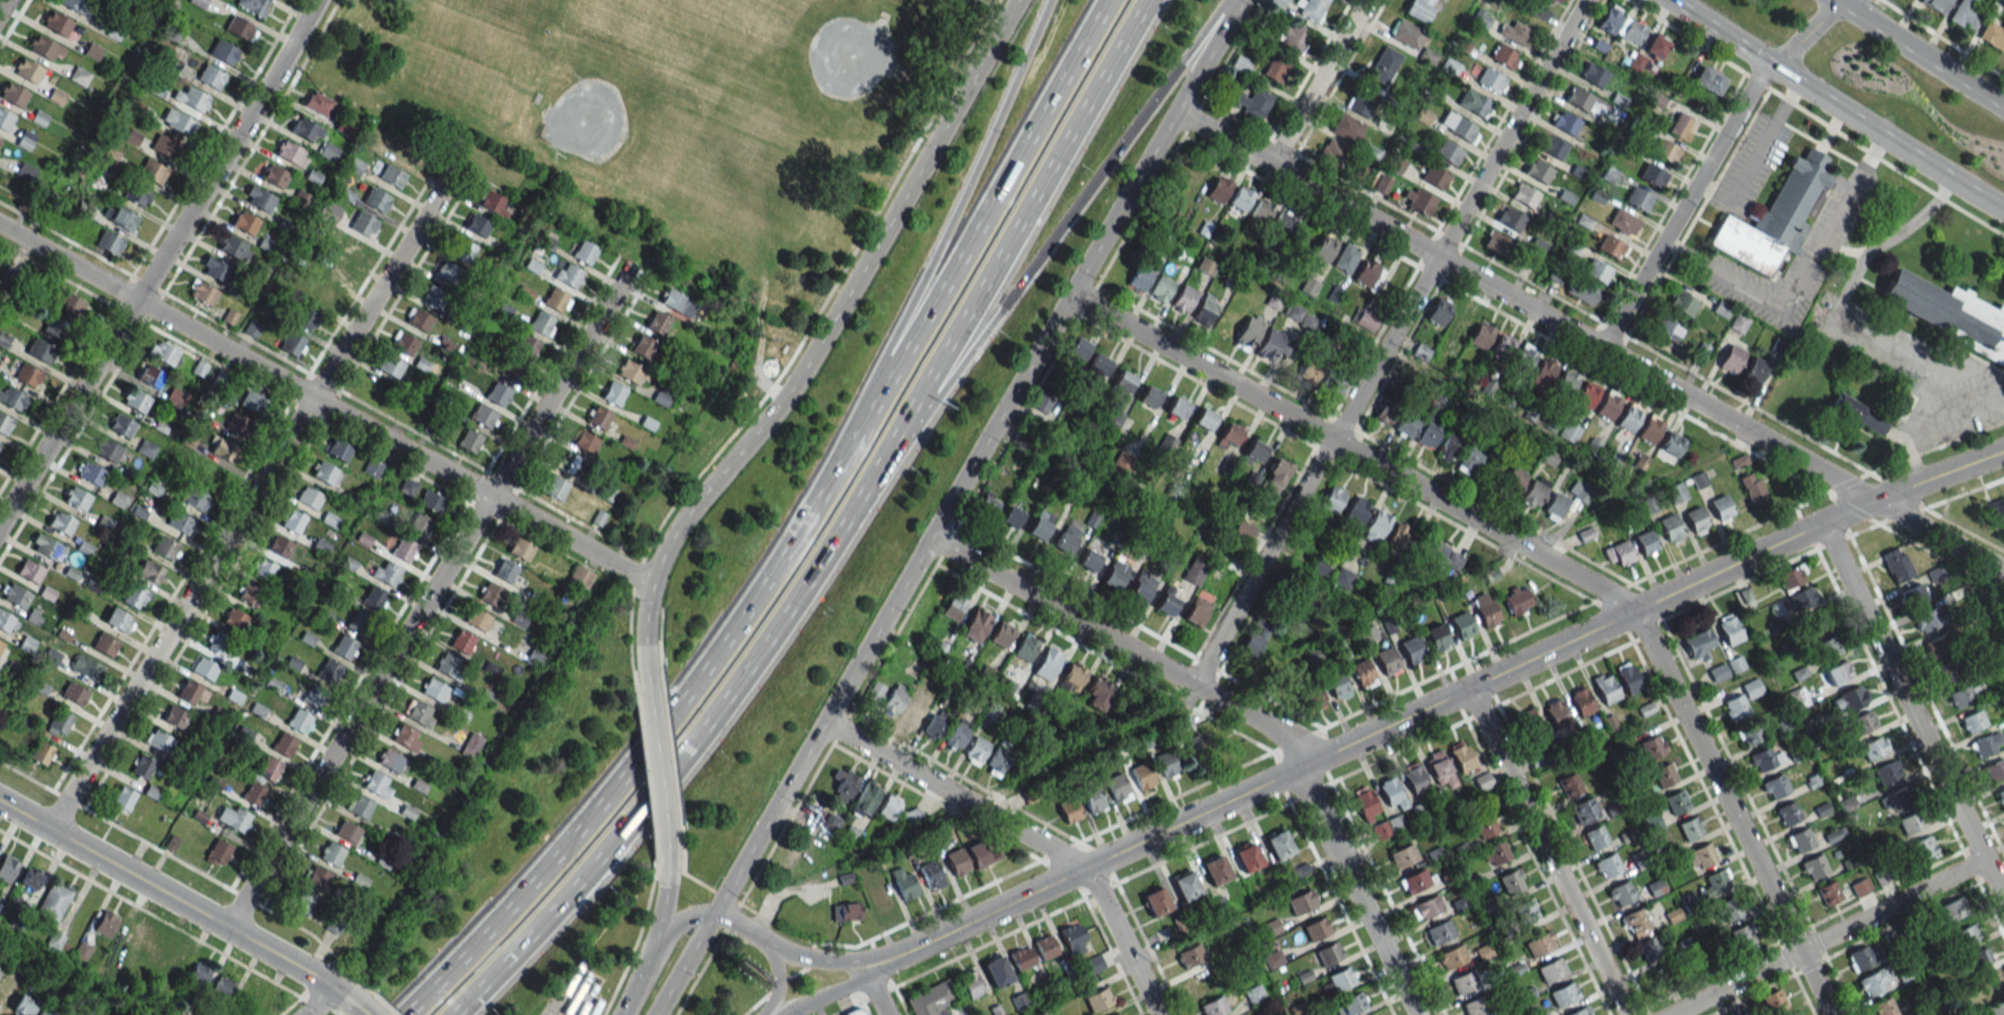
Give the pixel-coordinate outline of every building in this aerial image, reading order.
[(58,2),(59,0),(88,0),(79,14),(58,2)] [(207,0),(189,0),(201,8),(207,0)] [(235,3),(237,0),(263,0),(265,1),(257,15),(235,3)] [(1328,0),(1305,0),(1305,1),(1302,0),(1298,0),(1293,10),(1316,23),(1328,0)] [(1426,23),(1436,0),(1412,0),(1406,15),(1426,23)] [(1951,0),(1919,0),(1918,2),(1943,15),(1951,0)] [(1984,13),(1971,7),(1975,0),(1958,0),(1948,20),(1974,33),(1984,13)] [(1625,12),(1609,3),(1596,26),(1611,36),(1625,12)] [(43,24),(51,10),(73,22),(65,37),(43,24)] [(224,28),(232,14),(254,26),(246,41),(224,28)] [(1647,26),(1627,17),(1618,37),(1638,46),(1647,26)] [(1389,37),(1416,50),(1425,32),(1398,19),(1389,37)] [(1299,55),(1311,34),(1286,20),(1274,41),(1299,55)] [(1527,49),(1536,35),(1513,20),(1504,34),(1527,49)] [(2003,46),(2003,30),(1986,20),(1976,38),(2000,52),(2003,46)] [(1660,60),(1670,43),(1653,33),(1643,50),(1660,60)] [(28,49),(37,34),(58,47),(50,61),(28,49)] [(208,53),(216,38),(238,51),(229,65),(208,53)] [(97,61),(103,49),(90,42),(83,54),(97,61)] [(1510,70),(1518,54),(1497,42),(1488,58),(1510,70)] [(1402,55),(1383,45),(1367,75),(1385,85),(1402,55)] [(1433,66),(1439,55),(1424,47),(1418,57),(1433,66)] [(1251,62),(1237,54),(1229,68),(1243,75),(1251,62)] [(1262,74),(1280,84),(1291,64),(1273,54),(1262,74)] [(13,72),(22,57),(43,70),(35,84),(13,72)] [(1461,65),(1446,57),(1439,69),(1454,78),(1461,65)] [(1577,76),(1600,88),(1608,73),(1585,60),(1577,76)] [(196,78),(204,63),(226,76),(218,90),(196,78)] [(1691,81),(1716,96),(1726,79),(1702,64),(1691,81)] [(90,74),(76,66),(69,78),(83,86),(90,74)] [(1507,78),(1483,67),(1475,83),(1499,94),(1507,78)] [(21,108),(0,96),(0,93),(7,81),(29,93),(21,108)] [(1563,100),(1585,113),(1594,97),(1572,85),(1563,100)] [(179,100),(187,86),(209,98),(201,113),(179,100)] [(1250,96),(1235,89),(1227,106),(1261,120),(1272,95),(1254,87),(1250,96)] [(1379,102),(1357,87),(1345,104),(1367,120),(1379,102)] [(1492,104),(1465,88),(1456,103),(1483,119),(1492,104)] [(303,106),(327,118),(336,102),(311,89),(303,106)] [(197,122),(169,106),(160,122),(188,138),(197,122)] [(7,132),(0,128),(0,109),(15,117),(7,132)] [(1549,123),(1572,136),(1580,121),(1557,109),(1549,123)] [(1665,131),(1686,142),(1697,121),(1676,110),(1665,131)] [(1330,130),(1358,147),(1370,129),(1341,112),(1330,130)] [(1441,126),(1470,144),(1479,130),(1450,112),(1441,126)] [(289,130),(315,145),(324,130),(298,115),(289,130)] [(151,149),(173,160),(180,143),(158,133),(151,149)] [(1568,145),(1544,133),(1536,149),(1560,161),(1568,145)] [(1348,149),(1328,137),(1317,155),(1337,167),(1348,149)] [(1651,152),(1672,164),(1680,149),(1660,137),(1651,152)] [(309,153),(282,139),(274,154),(301,168),(309,153)] [(1433,155),(1454,167),(1463,151),(1443,139),(1433,155)] [(414,164),(419,146),(397,140),(392,158),(414,164)] [(334,161),(339,149),(324,142),(319,154),(334,161)] [(1764,211),(1787,168),(1784,166),(1790,155),(1799,160),(1806,147),(1828,159),(1821,171),(1829,175),(1823,187),(1820,186),(1800,222),(1807,226),(1796,246),(1801,249),(1797,256),(1747,229),(1759,208),(1764,211)] [(1385,168),(1398,175),(1406,162),(1392,154),(1385,168)] [(1523,173),(1545,184),(1553,169),(1531,157),(1523,173)] [(168,168),(146,158),(138,174),(160,184),(168,168)] [(14,175),(30,183),(37,169),(21,161),(14,175)] [(1638,177),(1659,189),(1668,173),(1647,161),(1638,177)] [(260,177),(281,190),(290,175),(269,162),(260,177)] [(407,174),(386,163),(377,178),(398,190),(407,174)] [(1450,176),(1428,164),(1420,178),(1442,191),(1450,176)] [(1206,196),(1220,204),(1232,183),(1218,175),(1206,196)] [(144,207),(152,191),(123,178),(115,194),(144,207)] [(1531,209),(1539,193),(1518,182),(1510,198),(1531,209)] [(243,198),(267,213),(275,199),(252,184),(243,198)] [(1243,212),(1254,193),(1240,185),(1229,204),(1243,212)] [(1426,217),(1436,199),(1410,185),(1400,202),(1426,217)] [(1645,212),(1653,196),(1632,185),(1624,201),(1645,212)] [(362,201),(384,214),(393,198),(370,186),(362,201)] [(478,205),(500,215),(508,199),(486,188),(478,205)] [(305,210),(311,195),(296,189),(290,204),(305,210)] [(1264,224),(1274,206),(1260,198),(1250,216),(1264,224)] [(314,215),(332,226),(342,210),(324,199),(314,215)] [(102,217),(130,233),(138,218),(111,202),(102,217)] [(1495,221),(1517,232),(1525,217),(1503,206),(1495,221)] [(1632,238),(1642,222),(1616,207),(1607,223),(1632,238)] [(251,237),(260,221),(238,209),(229,224),(251,237)] [(370,238),(379,220),(359,210),(349,227),(370,238)] [(1295,217),(1280,210),(1270,230),(1285,238),(1295,217)] [(492,221),(471,212),(463,228),(484,238),(492,221)] [(94,245),(116,256),(124,241),(103,229),(94,245)] [(1502,255),(1510,240),(1490,229),(1482,246),(1502,255)] [(1338,241),(1324,233),(1310,255),(1325,264),(1338,241)] [(1595,248),(1619,261),(1627,246),(1603,233),(1595,248)] [(251,248),(226,234),(217,248),(243,263),(251,248)] [(448,253),(467,264),(477,247),(458,236),(448,253)] [(599,249),(580,239),(570,255),(589,266),(599,249)] [(1348,274),(1360,251),(1344,243),(1332,266),(1348,274)] [(230,267),(207,255),(199,271),(222,283),(230,267)] [(350,270),(328,257),(319,271),(341,285),(350,270)] [(1582,272),(1605,287),(1615,272),(1591,257),(1582,272)] [(524,266),(535,274),(540,266),(530,258),(524,266)] [(1353,280),(1373,292),(1386,270),(1365,258),(1353,280)] [(433,275),(453,285),(461,270),(441,260),(433,275)] [(584,273),(562,260),(552,277),(575,290),(584,273)] [(1128,284),(1142,292),(1154,272),(1139,264),(1128,284)] [(1998,305),(2003,308),(2003,366),(1941,334),(1942,332),(1879,299),(1895,268),(1944,295),(1949,287),(1960,293),(1962,289),(1970,294),(1968,297),(1995,311),(1998,305)] [(1164,303),(1175,283),(1160,275),(1149,295),(1164,303)] [(1565,290),(1588,307),(1598,294),(1575,277),(1565,290)] [(219,293),(196,279),(187,293),(210,307),(219,293)] [(420,298),(436,308),(445,293),(429,283),(420,298)] [(1198,292),(1183,284),(1171,306),(1185,315),(1198,292)] [(569,296),(551,286),(542,303),(560,313),(569,296)] [(688,318),(696,302),(666,287),(658,302),(688,318)] [(1667,305),(1689,318),(1699,301),(1676,288),(1667,305)] [(52,306),(77,318),(86,301),(61,289),(52,306)] [(1206,327),(1220,301),(1205,293),(1191,319),(1206,327)] [(1453,306),(1438,296),(1424,318),(1440,327),(1453,306)] [(320,317),(301,305),(291,322),(311,333),(320,317)] [(403,322),(427,331),(433,316),(409,306),(403,322)] [(1379,317),(1359,306),(1351,321),(1371,332),(1379,317)] [(1440,342),(1455,351),(1475,316),(1460,307),(1440,342)] [(232,325),(238,313),(228,308),(222,320),(232,325)] [(556,320),(537,310),(527,327),(547,338),(556,320)] [(645,328),(662,336),(670,318),(653,310),(645,328)] [(1234,343),(1249,351),(1265,321),(1249,313),(1234,343)] [(1741,334),(1749,319),(1736,313),(1728,328),(1741,334)] [(1315,319),(1307,314),(1301,324),(1309,329),(1315,319)] [(59,341),(69,327),(52,315),(42,328),(59,341)] [(1683,328),(1660,315),(1651,331),(1674,344),(1683,328)] [(1468,343),(1483,351),(1495,329),(1480,320),(1468,343)] [(244,331),(255,337),(260,326),(249,321),(244,331)] [(1290,342),(1273,328),(1254,350),(1269,362),(1277,352),(1280,354),(1290,342)] [(389,345),(410,357),(419,342),(398,329),(389,345)] [(297,358),(307,341),(287,330),(277,347),(297,358)] [(1515,340),(1500,332),(1488,355),(1504,363),(1515,340)] [(540,343),(523,333),(515,348),(531,357),(540,343)] [(630,351),(647,361),(657,343),(640,333),(630,351)] [(25,351),(47,365),(56,350),(34,336),(25,351)] [(1082,361),(1091,344),(1076,337),(1067,354),(1082,361)] [(170,367),(179,352),(155,338),(146,352),(170,367)] [(1425,362),(1432,349),(1418,342),(1411,354),(1425,362)] [(1508,368),(1522,377),(1538,351),(1524,343),(1508,368)] [(1746,352),(1730,343),(1717,366),(1734,375),(1746,352)] [(1102,377),(1111,362),(1097,352),(1087,368),(1102,377)] [(377,368),(396,379),(404,365),(385,353),(377,368)] [(1434,366),(1440,372),(1450,360),(1444,354),(1434,366)] [(1757,387),(1769,364),(1753,355),(1741,378),(1757,387)] [(1529,382),(1544,391),(1558,366),(1543,357),(1529,382)] [(649,372),(624,359),(616,374),(641,388),(649,372)] [(1312,387),(1321,368),(1306,361),(1297,379),(1312,387)] [(13,377),(35,390),(43,374),(22,362),(13,377)] [(499,373),(512,382),(520,371),(507,362),(499,373)] [(166,375),(145,363),(135,378),(157,391),(166,375)] [(1570,396),(1579,375),(1563,368),(1554,389),(1570,396)] [(1108,394),(1123,402),(1135,377),(1120,369),(1108,394)] [(1340,397),(1348,381),(1332,373),(1324,389),(1340,397)] [(1589,410),(1601,387),(1585,379),(1573,402),(1589,410)] [(485,398),(502,407),(511,389),(494,380),(485,398)] [(19,413),(28,397),(1,382),(0,383),(0,402),(19,413)] [(601,398),(617,407),(625,393),(609,384),(601,398)] [(1162,392),(1146,384),(1138,400),(1154,408),(1162,392)] [(142,414),(151,399),(129,387),(121,402),(142,414)] [(239,405),(258,414),(265,398),(246,389),(239,405)] [(1609,422),(1623,399),(1608,389),(1594,413),(1609,422)] [(1030,403),(1043,414),(1053,400),(1040,390),(1030,403)] [(1890,418),(1836,394),(1828,412),(1882,436),(1890,418)] [(1180,419),(1189,402),(1174,395),(1166,412),(1180,419)] [(1373,418),(1388,426),(1398,406),(1384,398),(1373,418)] [(469,418),(488,429),(497,414),(477,403),(469,418)] [(585,421),(604,430),(612,412),(594,403),(585,421)] [(1631,434),(1643,412),(1628,403),(1616,425),(1631,434)] [(1124,414),(1110,406),(1103,420),(1117,428),(1124,414)] [(1209,431),(1217,414),(1202,407),(1193,424),(1209,431)] [(1409,439),(1420,419),(1405,410),(1394,431),(1409,439)] [(128,439),(136,423),(115,412),(107,428),(128,439)] [(0,413),(0,433),(6,436),(14,420),(0,413)] [(1665,422),(1649,413),(1636,437),(1652,445),(1665,422)] [(242,435),(247,419),(231,414),(226,430),(242,435)] [(1217,446),(1233,451),(1242,426),(1226,420),(1217,446)] [(1558,437),(1574,443),(1580,427),(1565,421),(1558,437)] [(1441,429),(1425,422),(1415,442),(1431,449),(1441,429)] [(475,454),(483,435),(465,427),(457,446),(475,454)] [(600,440),(578,428),(570,444),(592,455),(600,440)] [(1687,440),(1669,429),(1658,448),(1676,459),(1687,440)] [(1022,449),(1030,439),(1019,430),(1011,440),(1022,449)] [(1434,455),(1450,464),(1463,440),(1448,431),(1434,455)] [(115,463),(122,448),(100,436),(92,452),(115,463)] [(353,446),(334,437),(326,453),(345,463),(353,446)] [(135,451),(150,459),(157,447),(142,439),(135,451)] [(209,454),(232,465),(239,449),(216,439),(209,454)] [(1240,460),(1255,469),(1267,447),(1252,439),(1240,460)] [(1455,467),(1469,476),(1485,454),(1471,445),(1455,467)] [(555,467),(572,477),(582,460),(565,450),(555,467)] [(1110,466),(1124,475),(1135,460),(1120,450),(1110,466)] [(362,471),(378,480),(387,462),(371,454),(362,471)] [(1291,464),(1274,456),(1253,501),(1270,508),(1291,464)] [(310,474),(334,489),(343,473),(319,459),(310,474)] [(75,475),(98,488),(106,472),(83,460),(75,475)] [(195,477),(213,487),(222,472),(204,462),(195,477)] [(1515,495),(1527,474),(1512,466),(1500,487),(1515,495)] [(1739,477),(1750,505),(1767,498),(1755,470),(1739,477)] [(559,502),(569,484),(549,473),(539,491),(559,502)] [(1551,484),(1535,474),(1519,501),(1535,511),(1551,484)] [(399,489),(409,496),(416,485),(406,478),(399,489)] [(610,503),(617,490),(601,482),(594,494),(610,503)] [(1688,497),(1680,482),(1665,489),(1673,505),(1688,497)] [(83,512),(92,497),(70,484),(61,499),(83,512)] [(324,496),(304,484),(295,499),(315,511),(324,496)] [(1167,496),(1179,500),(1184,488),(1171,484),(1167,496)] [(1319,506),(1336,516),(1348,493),(1331,484),(1319,506)] [(212,497),(187,485),(179,501),(204,513),(212,497)] [(437,514),(445,499),(425,489),(417,504),(437,514)] [(977,506),(993,514),(1001,499),(985,491),(977,506)] [(1568,498),(1553,491),(1542,515),(1558,522),(1568,498)] [(1709,501),(1720,524),(1736,517),(1725,494),(1709,501)] [(1341,518),(1356,528),(1372,506),(1357,495),(1341,518)] [(1993,529),(2003,523),(2003,506),(2000,498),(1982,506),(1993,529)] [(1014,528),(1023,513),(1009,504),(1000,519),(1014,528)] [(1685,511),(1692,535),(1709,529),(1701,506),(1685,511)] [(307,516),(290,507),(280,525),(297,534),(307,516)] [(47,526),(68,536),(76,520),(55,509),(47,526)] [(194,521),(174,509),(166,524),(187,535),(194,521)] [(1042,541),(1054,517),(1039,509),(1027,533),(1042,541)] [(1361,536),(1376,545),(1392,517),(1377,509),(1361,536)] [(433,522),(417,512),(407,529),(424,539),(433,522)] [(1657,520),(1670,547),(1686,539),(1673,512),(1657,520)] [(1052,547),(1067,555),(1083,527),(1068,519),(1052,547)] [(1248,543),(1255,527),(1238,519),(1231,536),(1248,543)] [(1386,544),(1403,551),(1413,529),(1396,521),(1386,544)] [(1643,556),(1659,549),(1650,529),(1634,536),(1643,556)] [(264,547),(284,559),(294,543),(274,531),(264,547)] [(58,563),(66,547),(37,532),(29,548),(58,563)] [(151,549),(171,560),(180,545),(160,534),(151,549)] [(312,547),(325,555),(331,544),(318,536),(312,547)] [(407,563),(417,545),(401,536),(391,553),(407,563)] [(535,546),(515,536),(507,552),(528,562),(535,546)] [(1464,556),(1429,536),(1420,552),(1455,572),(1464,556)] [(1615,558),(1620,567),(1636,557),(1624,538),(1603,551),(1609,562),(1615,558)] [(1100,549),(1084,545),(1079,567),(1095,571),(1100,549)] [(1893,584),(1909,577),(1897,547),(1881,553),(1893,584)] [(1181,577),(1196,586),(1210,563),(1195,554),(1181,577)] [(266,582),(276,566),(258,555),(249,571),(266,582)] [(510,584),(519,566),(501,557),(492,575),(510,584)] [(16,573),(36,585),(45,570),(24,558),(16,573)] [(371,575),(393,587),(403,570),(381,558),(371,575)] [(135,574),(157,586),(165,570),(144,559),(135,574)] [(1129,566),(1113,559),(1102,583),(1118,590),(1129,566)] [(567,581),(586,590),(594,572),(575,563),(567,581)] [(1776,575),(1784,592),(1808,579),(1799,563),(1776,575)] [(1330,582),(1345,590),(1354,574),(1339,566),(1330,582)] [(1127,596),(1144,605),(1157,579),(1140,571),(1127,596)] [(32,594),(7,580),(0,594),(0,597),(23,609),(32,594)] [(478,600),(499,607),(505,588),(485,581),(478,600)] [(236,596),(255,608),(264,594),(244,582),(236,596)] [(121,600),(139,610),(149,593),(131,583),(121,600)] [(1905,591),(1913,606),(1928,598),(1920,583),(1905,591)] [(1510,616),(1532,607),(1523,584),(1501,593),(1510,616)] [(387,593),(368,585),(361,604),(380,612),(387,593)] [(1170,616),(1182,594),(1167,586),(1155,608),(1170,616)] [(1787,595),(1793,612),(1817,602),(1811,586),(1787,595)] [(1471,599),(1485,629),(1500,622),(1486,591),(1471,599)] [(967,601),(952,592),(940,613),(954,622),(967,601)] [(1182,619),(1199,628),(1212,604),(1196,595),(1182,619)] [(976,643),(991,614),(975,605),(960,634),(976,643)] [(1912,618),(1920,633),(1944,621),(1936,605),(1912,618)] [(103,622),(127,634),(135,618),(111,606),(103,622)] [(220,621),(236,632),(246,616),(230,606),(220,621)] [(491,615),(470,606),(463,622),(484,631),(491,615)] [(1830,625),(1821,608),(1800,620),(1809,636),(1830,625)] [(0,609),(0,629),(11,636),(20,620),(0,609)] [(373,618),(355,609),(346,627),(364,637),(373,618)] [(1449,618),(1460,640),(1475,632),(1464,610),(1449,618)] [(1715,619),(1727,646),(1744,639),(1733,612),(1715,619)] [(1255,657),(1272,625),(1256,617),(1240,649),(1255,657)] [(1014,627),(998,619),(988,640),(1004,648),(1014,627)] [(1434,651),(1450,644),(1440,622),(1424,629),(1434,651)] [(1357,631),(1362,644),(1378,637),(1373,625),(1357,631)] [(448,646),(466,654),(475,636),(457,627),(448,646)] [(1706,649),(1716,645),(1708,627),(1682,639),(1692,662),(1709,655),(1706,649)] [(231,640),(213,630),(204,646),(222,656),(231,640)] [(91,647),(111,657),(119,641),(99,631),(91,647)] [(1012,656),(1028,664),(1039,639),(1024,631),(1012,656)] [(348,661),(358,644),(340,633),(330,650),(348,661)] [(1814,648),(1825,661),(1841,647),(1830,634),(1814,648)] [(1930,659),(1948,650),(1941,634),(1923,643),(1930,659)] [(1410,664),(1425,656),(1414,635),(1399,643),(1410,664)] [(1386,676),(1401,668),(1389,645),(1374,653),(1386,676)] [(1032,672),(1048,680),(1062,655),(1047,646),(1032,672)] [(433,668),(457,681),(462,672),(456,670),(461,661),(442,651),(433,668)] [(99,665),(76,652),(68,667),(91,679),(99,665)] [(191,668),(208,681),(219,668),(201,654),(191,668)] [(332,687),(342,666),(324,658),(315,679),(332,687)] [(1350,665),(1360,688),(1376,681),(1366,658),(1350,665)] [(1644,687),(1630,660),(1614,668),(1628,695),(1644,687)] [(1057,685),(1074,694),(1087,670),(1070,661),(1057,685)] [(1828,683),(1851,678),(1848,662),(1825,667),(1828,683)] [(1940,683),(1957,679),(1953,662),(1936,666),(1940,683)] [(1714,682),(1728,675),(1722,663),(1708,670),(1714,682)] [(1324,677),(1336,700),(1350,693),(1338,670),(1324,677)] [(1592,678),(1603,705),(1619,698),(1608,671),(1592,678)] [(1081,701),(1101,711),(1114,684),(1094,674),(1081,701)] [(450,689),(428,676),(419,691),(441,704),(450,689)] [(176,696),(193,704),(201,687),(185,679),(176,696)] [(1742,683),(1746,698),(1762,694),(1758,679),(1742,683)] [(89,691),(67,680),(60,696),(82,706),(89,691)] [(874,706),(884,687),(873,680),(862,699),(874,706)] [(908,691),(894,683),(880,708),(894,716),(908,691)] [(1325,702),(1316,684),(1299,692),(1308,711),(1325,702)] [(1948,690),(1951,706),(1979,701),(1976,684),(1948,690)] [(317,709),(324,696),(307,686),(300,699),(317,709)] [(1580,717),(1595,710),(1584,686),(1569,693),(1580,717)] [(1868,705),(1863,686),(1833,694),(1839,713),(1868,705)] [(1721,702),(1729,721),(1749,712),(1742,693),(1721,702)] [(401,715),(428,728),(434,717),(431,716),(434,710),(410,697),(401,715)] [(900,720),(916,728),(928,705),(912,697),(900,720)] [(1555,729),(1570,722),(1557,697),(1542,705),(1555,729)] [(181,729),(189,714),(170,704),(162,719),(181,729)] [(302,734),(312,716),(296,707),(286,724),(302,734)] [(1528,750),(1525,751),(1532,767),(1547,761),(1538,738),(1544,736),(1532,707),(1513,715),(1528,750)] [(45,730),(61,739),(73,717),(57,708),(45,730)] [(1966,734),(1988,723),(1980,708),(1958,719),(1966,734)] [(1849,721),(1856,737),(1878,727),(1870,711),(1849,721)] [(945,723),(930,714),(921,732),(935,740),(945,723)] [(1745,746),(1769,734),(1761,718),(1737,731),(1745,746)] [(943,743),(957,750),(969,729),(954,721),(943,743)] [(423,734),(398,722),(389,739),(414,752),(423,734)] [(165,754),(174,739),(152,727),(144,742),(165,754)] [(1997,729),(1970,742),(1978,759),(2003,747),(2003,744),(1997,729)] [(297,740),(281,731),(271,749),(287,758),(297,740)] [(472,760),(484,739),(471,731),(459,752),(472,760)] [(1647,761),(1667,751),(1659,732),(1638,742),(1647,761)] [(977,766),(990,743),(974,734),(962,757),(977,766)] [(1188,735),(1187,755),(1211,756),(1212,736),(1188,735)] [(1888,751),(1881,735),(1859,745),(1865,761),(1888,751)] [(28,757),(45,766),(54,748),(38,739),(28,757)] [(1448,747),(1459,773),(1476,766),(1464,740),(1448,747)] [(1748,756),(1757,773),(1783,759),(1774,742),(1748,756)] [(1012,754),(996,746),(983,770),(998,778),(1012,754)] [(407,758),(382,748),(375,763),(400,774),(407,758)] [(1424,755),(1438,790),(1455,783),(1441,748),(1424,755)] [(1155,756),(1165,778),(1180,771),(1170,749),(1155,756)] [(147,780),(156,761),(137,753),(128,771),(147,780)] [(283,764),(266,755),(256,773),(273,782),(283,764)] [(2003,776),(2003,761),(2002,757),(1982,767),(1989,783),(2003,776)] [(1873,770),(1882,787),(1902,777),(1894,760),(1873,770)] [(1651,771),(1661,789),(1679,779),(1669,761),(1651,771)] [(1140,790),(1155,783),(1145,762),(1130,768),(1140,790)] [(1429,788),(1417,762),(1401,769),(1413,795),(1429,788)] [(859,777),(841,768),(827,794),(845,804),(859,777)] [(394,782),(370,769),(361,786),(385,799),(394,782)] [(1493,785),(1487,771),(1473,778),(1479,791),(1493,785)] [(1564,799),(1583,791),(1575,772),(1556,780),(1564,799)] [(1106,778),(1115,803),(1130,798),(1121,773),(1106,778)] [(1761,784),(1770,801),(1790,790),(1780,773),(1761,784)] [(1377,784),(1391,810),(1405,802),(1392,776),(1377,784)] [(865,817),(881,787),(866,779),(850,809),(865,817)] [(257,807),(268,790),(251,780),(241,797),(257,807)] [(127,812),(137,793),(120,785),(111,803),(127,812)] [(1381,815),(1365,785),(1350,793),(1366,823),(1381,815)] [(1884,813),(1914,800),(1907,785),(1877,797),(1884,813)] [(1081,793),(1090,814),(1105,807),(1096,786),(1081,793)] [(2001,808),(2003,807),(2003,788),(1994,792),(2001,808)] [(1663,797),(1672,815),(1690,807),(1681,789),(1663,797)] [(345,809),(365,820),(375,803),(354,792),(345,809)] [(901,801),(885,794),(876,815),(891,821),(894,815),(918,825),(922,814),(899,805),(901,801)] [(1838,800),(1842,812),(1856,807),(1852,795),(1838,800)] [(1578,826),(1599,815),(1590,796),(1569,806),(1578,826)] [(1058,805),(1066,823),(1081,816),(1072,799),(1058,805)] [(1802,819),(1794,800),(1775,808),(1783,827),(1802,819)] [(253,817),(226,801),(216,818),(243,834),(253,817)] [(1905,837),(1926,825),(1917,809),(1896,820),(1905,837)] [(1641,818),(1647,833),(1662,827),(1657,812),(1641,818)] [(1686,841),(1705,831),(1696,814),(1677,824),(1686,841)] [(1370,826),(1374,839),(1404,827),(1400,816),(1388,820),(1387,820),(1370,826)] [(1498,830),(1490,816),(1473,825),(1481,839),(1498,830)] [(362,829),(342,818),(334,834),(354,844),(362,829)] [(1592,851),(1610,841),(1600,823),(1582,833),(1592,851)] [(1824,835),(1828,843),(1846,835),(1841,826),(1824,835)] [(1814,845),(1806,827),(1787,835),(1794,853),(1814,845)] [(1295,852),(1286,829),(1265,837),(1275,861),(1295,852)] [(1917,864),(1939,854),(1930,834),(1908,844),(1917,864)] [(204,860),(221,868),(232,846),(215,838),(204,860)] [(1481,850),(1490,867),(1511,855),(1502,838),(1481,850)] [(337,867),(346,850),(327,840),(318,857),(337,867)] [(997,850),(987,853),(983,840),(966,846),(974,868),(1000,859),(997,850)] [(1717,859),(1708,841),(1685,853),(1694,871),(1717,859)] [(1234,851),(1244,873),(1263,864),(1253,842),(1234,851)] [(1418,858),(1411,843),(1388,853),(1395,869),(1418,858)] [(970,870),(963,847),(945,852),(952,875),(970,870)] [(1623,870),(1614,851),(1593,862),(1602,880),(1623,870)] [(8,884),(20,861),(5,853),(0,862),(0,880),(8,884)] [(1231,876),(1220,854),(1201,864),(1213,886),(1231,876)] [(1800,861),(1806,880),(1827,873),(1821,854),(1800,861)] [(945,885),(935,860),(918,866),(928,892),(945,885)] [(322,890),(330,873),(313,864),(304,881),(322,890)] [(903,901),(918,894),(905,864),(889,871),(903,901)] [(34,891),(43,874),(27,866),(18,882),(34,891)] [(1497,877),(1506,895),(1527,886),(1518,867),(1497,877)] [(1406,895),(1432,883),(1424,868),(1399,879),(1406,895)] [(1708,887),(1697,891),(1701,899),(1731,886),(1723,868),(1703,876),(1708,887)] [(1201,893),(1190,870),(1171,879),(1182,902),(1201,893)] [(1871,890),(1866,878),(1851,884),(1856,896),(1871,890)] [(1616,908),(1636,896),(1626,879),(1606,890),(1616,908)] [(72,891),(51,880),(35,911),(56,922),(72,891)] [(1842,899),(1833,880),(1816,888),(1824,907),(1842,899)] [(867,890),(877,912),(893,905),(883,883),(867,890)] [(1171,909),(1161,887),(1142,895),(1151,917),(1171,909)] [(1286,900),(1294,916),(1317,904),(1309,888),(1286,900)] [(291,909),(305,917),(315,899),(300,891),(291,909)] [(1409,906),(1417,922),(1443,910),(1436,894),(1409,906)] [(1946,923),(1969,913),(1961,895),(1938,905),(1946,923)] [(1540,916),(1531,897),(1514,905),(1522,924),(1540,916)] [(1711,905),(1716,924),(1742,917),(1737,898),(1711,905)] [(831,904),(832,921),(860,920),(859,902),(831,904)] [(1619,918),(1633,943),(1653,931),(1639,907),(1619,918)] [(107,937),(119,918),(105,910),(93,929),(107,937)] [(1310,941),(1330,932),(1323,916),(1303,926),(1310,941)] [(1425,930),(1432,945),(1456,934),(1448,919),(1425,930)] [(134,952),(146,928),(130,920),(118,944),(134,952)] [(1059,929),(1070,955),(1088,948),(1077,921),(1059,929)] [(1736,949),(1756,941),(1749,922),(1728,930),(1736,949)] [(1982,938),(1976,922),(1956,930),(1961,946),(1982,938)] [(1556,947),(1551,931),(1524,941),(1529,957),(1556,947)] [(1033,941),(1042,960),(1058,952),(1049,933),(1033,941)] [(156,961),(165,943),(148,934),(139,952),(156,961)] [(1636,943),(1644,962),(1663,953),(1655,935),(1636,943)] [(1344,956),(1336,941),(1314,951),(1322,967),(1344,956)] [(1846,954),(1854,972),(1883,958),(1874,941),(1846,954)] [(1183,969),(1206,957),(1198,942),(1175,954),(1183,969)] [(1444,971),(1468,959),(1460,944),(1437,955),(1444,971)] [(1035,963),(1028,945),(1009,952),(1017,970),(1035,963)] [(1969,953),(1975,968),(1992,962),(1987,947),(1969,953)] [(1105,967),(1098,953),(1082,961),(1089,975),(1105,967)] [(1012,980),(1000,954),(982,963),(995,989),(1012,980)] [(1567,973),(1560,956),(1536,967),(1544,984),(1567,973)] [(186,980),(201,988),(212,968),(197,960),(186,980)] [(1857,980),(1867,999),(1895,983),(1884,965),(1857,980)] [(1319,981),(1327,996),(1356,981),(1348,966),(1319,981)] [(1456,995),(1480,985),(1473,968),(1449,978),(1456,995)] [(969,999),(985,991),(973,969),(958,976),(969,999)] [(1194,995),(1216,983),(1208,969),(1186,981),(1194,995)] [(1984,995),(2003,987),(2003,982),(2000,970),(1977,979),(1984,995)] [(234,982),(220,974),(211,991),(226,998),(234,982)] [(912,1014),(946,1014),(943,1008),(958,1001),(948,978),(905,996),(912,1014)] [(1581,997),(1573,980),(1548,992),(1556,1009),(1581,997)] [(1267,999),(1259,984),(1244,991),(1251,1007),(1267,999)] [(1084,997),(1091,1012),(1114,1002),(1107,987),(1084,997)] [(1761,996),(1769,1014),(1787,1006),(1779,988),(1761,996)] [(1360,991),(1334,1004),(1339,1014),(1350,1014),(1368,1006),(1360,991)] [(37,1002),(21,993),(11,1010),(20,1014),(29,1014),(37,1002)] [(1228,1010),(1220,995),(1199,1006),(1203,1014),(1218,1014),(1228,1010)] [(1876,1014),(1896,1014),(1898,1014),(1890,995),(1871,1004),(1876,1014)] [(1466,1014),(1481,1014),(1485,1014),(1479,997),(1462,1003),(1466,1014)] [(1983,1011),(1986,1014),(2003,1014),(2003,997),(1983,1011)] [(1587,1005),(1564,1014),(1592,1014),(1587,1005)] [(57,1013),(41,1006),(36,1014),(56,1014),(57,1013)]
